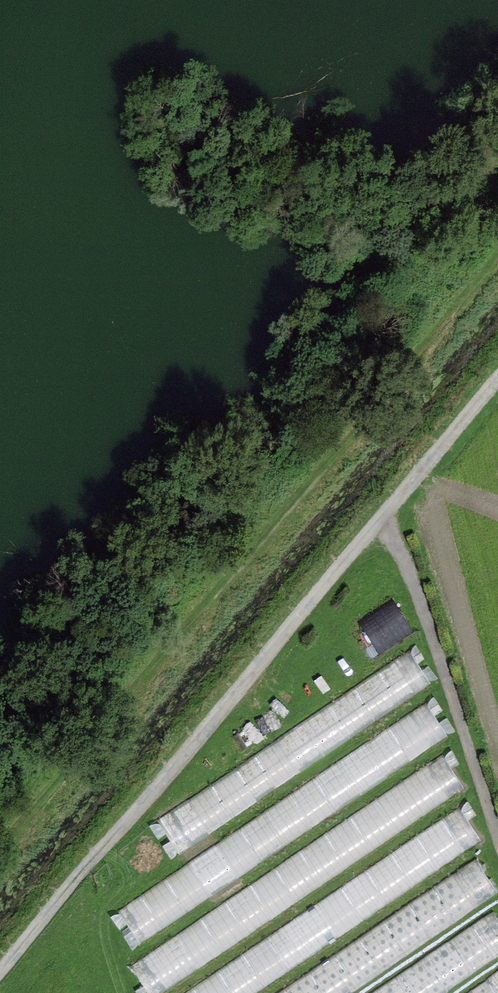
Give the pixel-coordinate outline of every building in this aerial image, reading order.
[(395,602),(233,705),(255,738),(416,635),(395,602)] [(410,653),(115,851),(139,887),(434,689),(410,653)] [(428,707),(115,917),(138,952),(451,742),(428,707)] [(134,966),(153,992),(169,992),(471,791),(447,757),(134,966)] [(190,992),(266,992),(488,844),(465,809),(190,992)] [(283,992),(359,992),(497,900),(497,886),(481,861),(283,992)] [(380,992),(456,992),(497,965),(497,919),(496,916),(380,992)] [(472,992),(497,992),(497,975),(472,992)]
